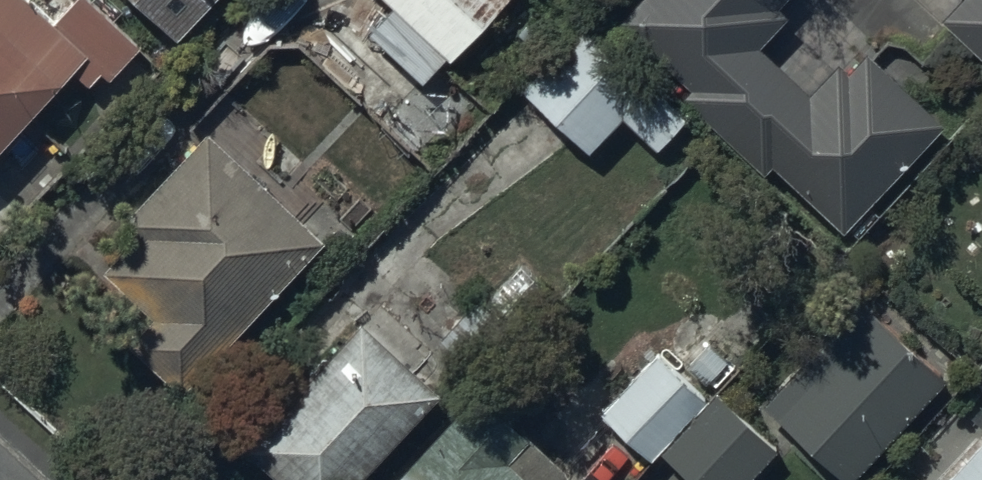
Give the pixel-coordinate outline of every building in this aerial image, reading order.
[(31,0),(0,0),(0,144),(74,64),(91,80),(100,70),(109,78),(140,45),(91,0),(74,0),(54,21),(31,0)] [(179,33),(210,0),(143,0),(179,33)] [(393,5),(371,29),(423,76),(446,50),(452,55),(502,0),(388,0),(393,5)] [(946,122),(867,48),(847,70),(837,61),(810,89),(762,44),(789,15),(778,4),(783,0),(632,0),(615,17),(690,87),(687,96),(765,169),(770,163),(843,231),(946,122)] [(942,17),(981,54),(981,0),(958,0),(942,17)] [(583,21),(521,88),(591,153),(623,119),(657,150),(687,118),(583,21)] [(182,388),(327,238),(208,125),(121,217),(137,233),(105,266),(157,316),(133,341),(182,388)] [(760,403),(848,479),(852,479),(945,376),(855,296),(760,403)] [(362,322),(252,447),(290,479),(362,479),(440,391),(362,322)] [(655,352),(602,410),(651,455),(704,396),(655,352)] [(477,388),(393,479),(531,479),(507,458),(528,434),(477,388)] [(662,450),(694,479),(748,479),(778,449),(718,392),(662,450)] [(949,479),(981,479),(981,443),(949,479)]
